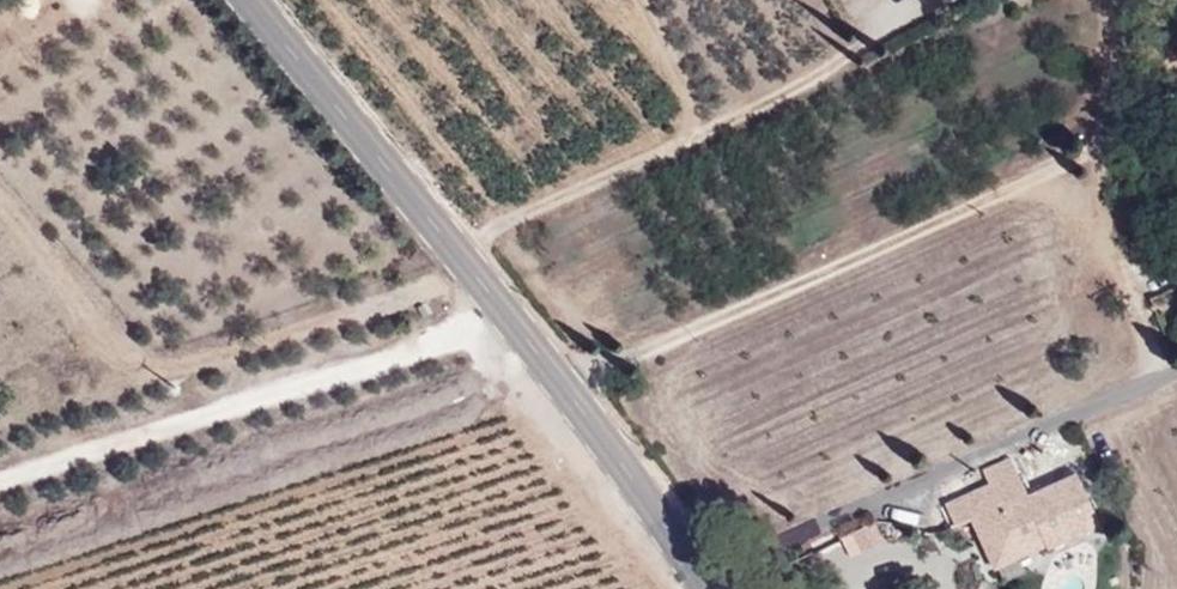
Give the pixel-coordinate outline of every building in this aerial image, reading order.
[(1041,536),(1044,544),(1046,548),(1099,523),(1077,474),(1029,497),(1024,490),(998,502),(990,484),(944,505),(955,525),(971,518),(981,537),(990,531),(1002,554),(1041,536)] [(994,567),(1044,544),(1041,536),(1002,554),(990,531),(981,537),(994,567)]
